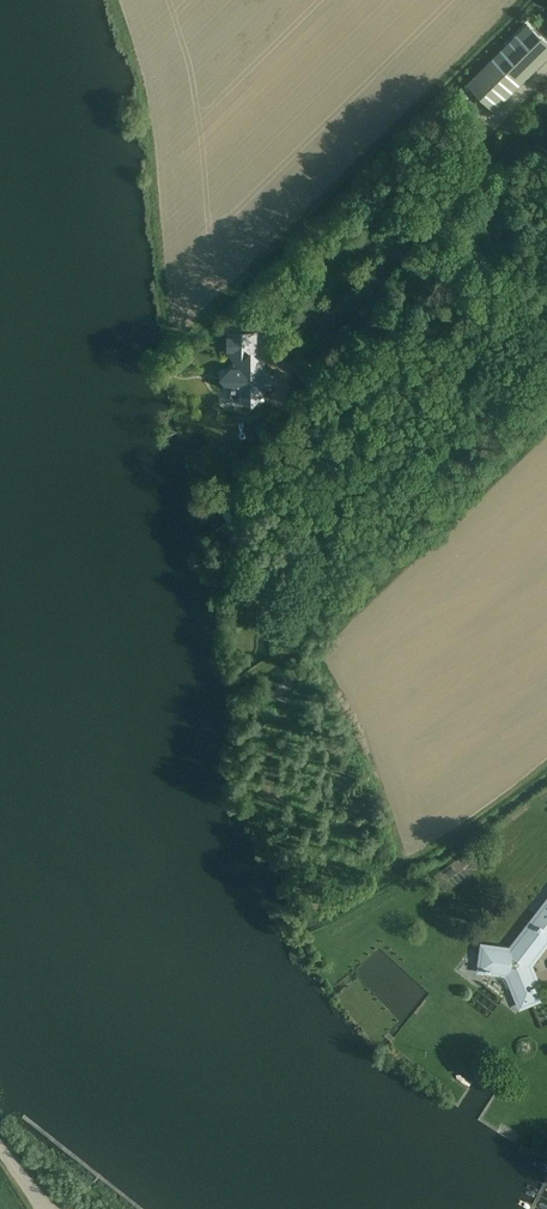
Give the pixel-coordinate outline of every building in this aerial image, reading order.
[(546,57),(546,44),(527,24),(467,83),(494,110),(546,57)] [(230,363),(218,373),(229,385),(239,385),(239,391),(250,402),(261,391),(261,386),(263,386),(274,373),(262,362),(262,358),(256,351),(256,329),(225,329),(225,351),(232,357),(232,363),(230,363)] [(452,867),(446,872),(449,877),(456,872),(452,867)] [(510,950),(483,946),(480,969),(507,972),(521,1005),(542,997),(529,964),(546,941),(546,903),(510,950)]
